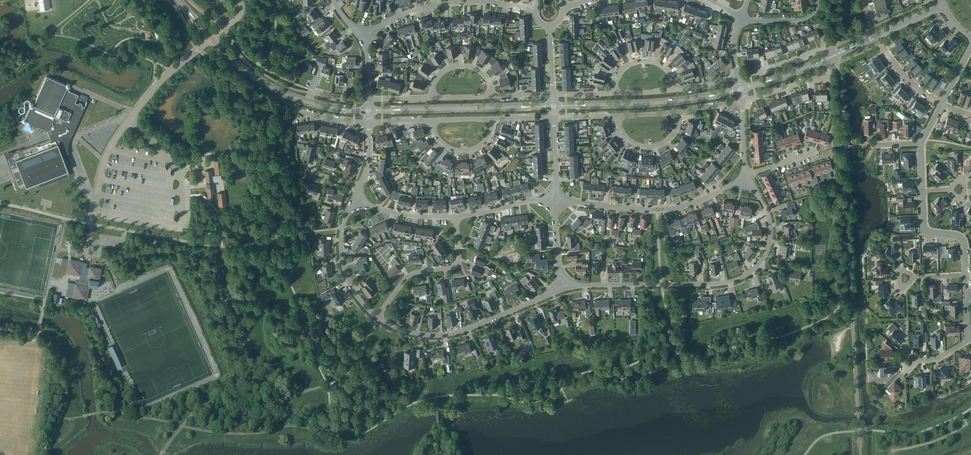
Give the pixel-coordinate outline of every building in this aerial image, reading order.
[(40,10),(50,9),(49,0),(38,0),(40,10)] [(359,8),(366,10),(368,2),(369,0),(361,0),(362,0),(359,8)] [(378,4),(373,4),(373,13),(380,13),(380,10),(384,10),(384,0),(378,0),(378,4)] [(643,12),(641,0),(635,0),(635,1),(636,8),(640,7),(640,12),(643,12)] [(673,0),(671,14),(673,14),(674,9),(677,10),(679,1),(673,0)] [(885,0),(876,0),(874,0),(875,3),(875,4),(876,9),(887,7),(885,1),(885,0)] [(386,3),(389,11),(396,9),(393,1),(386,3)] [(632,17),(629,2),(623,3),(625,13),(629,12),(630,14),(629,14),(629,17),(632,17)] [(775,6),(761,2),(759,8),(769,11),(770,6),(772,6),(771,7),(775,8),(775,6)] [(686,18),(691,5),(685,3),(682,11),(685,13),(684,17),(683,17),(681,23),(684,24),(686,18)] [(692,18),(693,15),(696,7),(691,5),(686,18),(688,19),(689,17),(692,18)] [(602,21),(600,7),(594,7),(595,17),(600,17),(600,18),(599,18),(600,22),(602,21)] [(695,21),(697,22),(702,9),(696,7),(693,15),(697,17),(695,21)] [(888,13),(887,7),(876,9),(878,16),(878,15),(879,18),(889,16),(888,13)] [(313,9),(307,15),(310,19),(309,21),(312,25),(317,20),(320,17),(319,15),(313,9)] [(702,9),(697,22),(700,23),(701,18),(705,19),(708,11),(702,9)] [(569,15),(570,20),(583,20),(583,18),(583,17),(578,17),(578,15),(580,15),(580,11),(573,11),(573,15),(569,15)] [(483,17),(480,17),(479,24),(485,25),(485,22),(488,22),(490,15),(490,12),(487,12),(487,15),(484,14),(483,17)] [(476,24),(479,24),(480,17),(476,17),(476,13),(470,13),(470,21),(476,21),(476,24)] [(493,15),(490,15),(488,22),(488,25),(491,26),(491,23),(494,23),(496,16),(496,13),(493,13),(493,15)] [(496,16),(494,23),(494,26),(496,27),(497,24),(500,24),(501,22),(504,23),(505,15),(499,14),(499,16),(496,16)] [(312,25),(316,30),(317,29),(321,33),(324,30),(330,25),(324,18),(323,19),(321,16),(320,17),(317,20),(312,25)] [(458,19),(458,16),(456,16),(456,19),(452,19),(452,22),(449,22),(450,29),(455,29),(455,26),(458,26),(458,19)] [(425,18),(427,25),(426,25),(427,28),(430,27),(431,30),(433,30),(433,29),(432,19),(428,20),(428,17),(425,18)] [(427,25),(425,18),(419,19),(420,24),(417,25),(419,32),(422,32),(421,26),(426,25),(427,25)] [(438,18),(438,21),(440,31),(445,30),(448,29),(448,22),(444,22),(444,20),(441,20),(440,18),(438,18)] [(438,21),(435,21),(434,19),(432,19),(433,29),(437,29),(437,32),(440,31),(438,21)] [(724,36),(726,30),(713,27),(712,29),(715,30),(717,30),(716,34),(724,36)] [(938,32),(933,27),(928,31),(927,31),(926,32),(925,34),(933,43),(937,39),(939,41),(947,34),(942,29),(938,32)] [(310,32),(308,29),(301,34),(304,37),(310,32)] [(817,29),(811,31),(815,39),(820,37),(817,29)] [(328,48),(330,46),(335,42),(333,40),(338,37),(333,30),(326,36),(329,40),(324,44),(328,48)] [(809,42),(815,39),(811,31),(806,33),(809,42)] [(652,32),(651,39),(650,49),(655,49),(656,40),(656,36),(658,36),(659,36),(659,33),(652,32)] [(389,33),(385,38),(391,43),(395,38),(392,36),(389,33)] [(629,51),(634,50),(632,40),(631,34),(627,35),(628,37),(626,38),(627,41),(629,51)] [(634,50),(640,48),(638,41),(641,41),(641,34),(634,36),(635,39),(632,40),(634,50)] [(670,42),(662,37),(660,43),(663,45),(659,51),(664,54),(670,42)] [(802,37),(796,39),(800,48),(805,45),(802,37)] [(387,47),(391,43),(385,38),(381,42),(384,45),(387,47)] [(897,45),(893,47),(898,53),(905,48),(908,46),(902,38),(895,42),(897,45)] [(948,44),(945,41),(940,47),(945,51),(948,48),(951,51),(958,43),(952,38),(948,44)] [(723,41),(710,39),(709,41),(714,42),(713,46),(722,47),(723,41)] [(794,50),(800,48),(796,39),(791,41),(794,50)] [(337,44),(335,42),(330,46),(334,50),(338,47),(342,52),(348,48),(342,40),(337,44)] [(597,43),(603,49),(606,47),(600,40),(597,43)] [(619,45),(617,42),(616,43),(614,41),(611,43),(620,56),(625,53),(619,45)] [(794,50),(791,41),(786,43),(789,52),(794,50)] [(670,42),(664,54),(669,56),(672,50),(675,52),(679,46),(670,42)] [(616,59),(620,56),(611,43),(608,45),(610,47),(608,48),(610,51),(616,59)] [(474,56),(474,54),(476,55),(479,49),(475,47),(472,47),(472,44),(470,44),(470,46),(468,56),(474,56)] [(465,46),(461,46),(461,53),(463,53),(463,55),(468,56),(470,46),(465,45),(465,46)] [(781,45),(775,47),(778,56),(783,54),(781,45)] [(456,46),(451,47),(453,56),(458,55),(458,53),(461,53),(461,46),(457,46),(456,46)] [(676,63),(683,56),(687,53),(686,51),(684,52),(679,46),(675,52),(678,54),(672,59),(676,63)] [(924,46),(921,50),(927,55),(930,52),(924,46)] [(448,57),(453,56),(451,47),(446,48),(442,50),(445,56),(448,55),(448,57)] [(608,54),(601,47),(599,50),(605,56),(608,54)] [(772,57),(778,56),(775,47),(770,48),(772,57)] [(772,57),(770,48),(764,50),(767,59),(772,57)] [(905,57),(907,60),(913,55),(911,51),(908,53),(905,48),(898,53),(902,59),(905,57)] [(483,50),(479,49),(476,55),(479,56),(478,58),(482,61),(487,52),(488,50),(487,49),(485,51),(483,50)] [(439,51),(434,54),(439,62),(444,59),(443,57),(445,56),(442,50),(439,51)] [(492,55),(487,52),(482,61),(487,63),(488,61),(490,63),(495,58),(492,55)] [(685,62),(687,65),(693,62),(688,56),(689,54),(687,53),(683,56),(676,63),(680,67),(685,62)] [(435,65),(439,62),(434,54),(430,57),(427,60),(432,65),(434,63),(435,65)] [(603,59),(601,61),(610,67),(613,62),(605,57),(602,55),(600,57),(603,59)] [(906,65),(912,70),(918,64),(915,61),(915,59),(916,58),(913,55),(907,60),(909,62),(906,65)] [(714,56),(713,57),(721,68),(726,64),(721,57),(718,60),(715,56),(714,56)] [(867,63),(866,62),(863,65),(867,71),(867,70),(881,61),(878,56),(867,63)] [(343,70),(349,70),(349,66),(355,66),(355,57),(347,57),(347,64),(342,64),(343,70)] [(717,71),(721,68),(713,57),(711,59),(714,63),(711,65),(717,71)] [(492,65),(490,67),(494,71),(501,65),(503,63),(505,62),(503,60),(500,63),(498,61),(495,58),(490,63),(492,65)] [(596,62),(593,68),(599,71),(601,67),(606,71),(610,67),(601,61),(596,58),(594,61),(596,62)] [(316,67),(319,68),(321,62),(318,61),(317,60),(316,60),(315,65),(308,62),(305,70),(314,73),(316,67)] [(424,62),(422,65),(420,63),(418,65),(421,66),(421,67),(429,72),(432,68),(430,67),(432,65),(427,60),(424,63),(424,62)] [(717,71),(711,65),(708,61),(706,63),(710,66),(707,69),(712,75),(717,71)] [(867,70),(871,77),(875,74),(874,73),(885,66),(881,61),(867,70)] [(324,63),(321,62),(319,68),(322,69),(320,74),(328,77),(331,68),(325,66),(326,64),(324,63)] [(695,69),(693,62),(687,65),(689,68),(682,71),(684,76),(693,73),(692,70),(695,69)] [(383,69),(383,72),(386,72),(389,72),(390,72),(390,69),(387,69),(387,63),(379,64),(379,69),(383,69)] [(505,65),(503,63),(501,65),(494,71),(497,75),(499,73),(500,76),(506,73),(504,69),(505,69),(503,67),(505,65)] [(922,68),(918,64),(912,70),(917,75),(920,73),(922,75),(927,69),(924,66),(922,68)] [(418,71),(416,75),(423,78),(424,75),(426,77),(429,72),(421,67),(418,71)] [(598,74),(599,71),(593,68),(591,73),(590,72),(589,77),(594,78),(603,81),(605,76),(598,74)] [(887,72),(888,71),(886,68),(875,78),(881,85),(882,84),(884,82),(891,76),(887,72)] [(922,80),(928,84),(933,77),(929,74),(931,71),(927,69),(922,75),(924,77),(922,80)] [(342,75),(336,74),(335,82),(344,83),(345,77),(348,77),(349,70),(343,70),(342,75)] [(693,73),(684,76),(686,81),(695,78),(698,76),(699,78),(703,77),(701,70),(697,72),(697,74),(694,75),(693,73)] [(508,76),(506,73),(500,76),(501,78),(499,79),(501,84),(510,81),(509,79),(508,76)] [(379,78),(377,85),(382,87),(384,79),(386,74),(383,74),(382,78),(379,78)] [(12,150),(5,153),(5,154),(12,151),(14,155),(7,158),(15,180),(17,186),(18,189),(23,187),(35,183),(37,187),(70,175),(68,170),(67,167),(63,157),(62,155),(67,152),(66,150),(66,148),(66,146),(67,144),(67,141),(70,135),(72,135),(73,133),(75,128),(84,108),(87,101),(84,106),(82,105),(82,104),(82,103),(81,103),(81,102),(80,102),(79,102),(78,103),(75,102),(77,99),(78,95),(69,91),(69,90),(66,88),(67,87),(68,87),(69,87),(70,86),(70,84),(69,83),(68,83),(67,83),(66,84),(46,75),(34,103),(33,103),(33,102),(31,101),(30,101),(29,102),(29,104),(29,105),(30,106),(25,118),(24,117),(22,118),(22,119),(21,120),(22,121),(23,122),(25,122),(26,121),(27,122),(28,122),(31,129),(34,128),(38,126),(42,128),(44,131),(47,130),(50,139),(31,146),(13,153),(12,150)] [(422,86),(424,81),(421,80),(423,78),(416,75),(415,78),(414,78),(413,84),(422,86)] [(898,82),(896,80),(895,81),(891,76),(884,82),(882,84),(888,91),(898,82)] [(943,81),(942,80),(940,78),(938,80),(933,77),(928,84),(934,89),(936,86),(939,88),(943,81)] [(902,86),(899,84),(892,92),(894,94),(893,95),(893,97),(896,100),(898,98),(899,98),(905,91),(900,87),(902,86)] [(958,101),(964,103),(967,94),(961,92),(962,89),(959,88),(957,94),(960,95),(958,101)] [(807,90),(802,92),(804,101),(810,99),(807,90)] [(909,95),(905,91),(899,98),(903,102),(906,98),(908,100),(913,96),(910,94),(909,95)] [(798,102),(796,93),(790,95),(793,104),(798,102)] [(785,97),(779,99),(783,108),(788,105),(785,97)] [(908,106),(915,111),(921,104),(916,100),(917,99),(914,97),(908,106)] [(779,99),(774,101),(778,110),(783,108),(779,99)] [(778,110),(774,101),(769,103),(772,112),(778,110)] [(925,107),(921,104),(915,111),(922,116),(923,116),(926,112),(929,107),(926,105),(925,107)] [(768,116),(764,108),(759,110),(763,119),(768,116)] [(757,121),(763,119),(759,110),(753,113),(757,121)] [(724,116),(719,113),(715,120),(718,122),(714,131),(716,132),(717,130),(718,128),(724,116)] [(717,130),(716,132),(718,133),(720,129),(723,130),(726,126),(730,118),(724,116),(718,128),(717,130)] [(907,121),(904,121),(904,122),(904,123),(904,135),(912,134),(912,129),(911,126),(911,123),(912,123),(912,121),(907,117),(907,121)] [(947,127),(950,129),(953,119),(948,117),(945,123),(942,122),(940,129),(946,131),(947,127)] [(697,128),(702,129),(703,123),(701,123),(701,120),(695,118),(694,121),(688,120),(687,126),(697,128)] [(726,126),(723,130),(726,131),(728,127),(731,129),(735,121),(730,118),(726,126)] [(874,127),(874,124),(872,124),(872,119),(864,120),(864,124),(864,125),(864,127),(865,128),(865,133),(873,133),(872,127),(874,127)] [(959,121),(953,119),(950,129),(953,130),(952,133),(958,135),(960,129),(957,127),(959,121)] [(891,130),(890,120),(878,120),(878,126),(880,126),(881,134),(888,133),(888,131),(891,131),(891,130)] [(598,125),(600,131),(610,128),(608,122),(598,125)] [(315,130),(318,130),(318,127),(315,127),(314,123),(309,123),(309,131),(315,131),(315,130)] [(321,127),(318,127),(318,130),(320,130),(320,133),(326,134),(327,126),(321,125),(321,127)] [(515,133),(517,126),(512,125),(512,128),(502,126),(501,133),(511,135),(511,132),(515,133)] [(804,138),(810,140),(814,126),(811,125),(810,128),(811,129),(811,130),(806,129),(804,138)] [(337,134),(340,135),(340,132),(338,131),(338,127),(333,126),(331,134),(337,135),(337,134)] [(697,128),(687,126),(686,131),(691,132),(691,135),(697,137),(699,131),(696,131),(697,128)] [(810,140),(816,142),(818,132),(814,131),(814,129),(815,130),(816,126),(814,126),(810,140)] [(407,142),(406,137),(405,134),(402,135),(399,127),(392,130),(395,138),(400,137),(401,141),(403,140),(404,143),(407,142)] [(414,134),(415,137),(425,135),(423,128),(415,130),(414,127),(408,128),(410,136),(414,134)] [(610,128),(600,131),(601,134),(597,135),(598,137),(601,136),(611,133),(610,128)] [(816,142),(821,143),(825,129),(823,128),(822,132),(823,132),(823,133),(818,132),(816,142)] [(828,130),(825,129),(821,143),(827,145),(830,135),(825,134),(826,133),(827,133),(828,130)] [(340,132),(340,135),(342,136),(341,138),(346,140),(350,133),(344,130),(343,133),(340,132)] [(791,135),(786,137),(789,146),(795,144),(791,130),(788,131),(789,134),(790,134),(791,135)] [(793,130),(791,130),(795,144),(801,143),(798,133),(794,135),(793,133),(794,133),(793,130)] [(355,135),(350,133),(346,140),(352,142),(355,135)] [(784,148),(789,146),(786,137),(782,138),(782,137),(783,137),(782,133),(779,134),(784,148)] [(784,148),(779,134),(777,135),(778,138),(779,138),(779,139),(775,141),(778,150),(784,148)] [(360,137),(355,135),(352,142),(357,145),(360,137)] [(394,145),(391,136),(388,137),(387,135),(377,137),(379,142),(377,143),(378,146),(380,147),(384,146),(383,143),(386,142),(388,146),(394,145)] [(613,137),(608,141),(606,139),(598,145),(601,150),(607,146),(609,148),(617,142),(613,137)] [(510,147),(513,142),(508,139),(506,142),(499,138),(495,144),(504,149),(506,145),(510,147)] [(689,146),(691,147),(694,149),(697,145),(689,139),(687,141),(683,138),(679,142),(687,148),(689,146)] [(418,145),(422,151),(431,145),(427,139),(419,144),(418,145)] [(418,145),(419,144),(417,140),(408,145),(410,148),(411,149),(418,145)] [(617,142),(609,148),(611,151),(608,153),(610,155),(612,153),(620,146),(617,142)] [(687,148),(679,142),(676,146),(680,150),(678,152),(687,159),(690,155),(685,151),(687,148)] [(721,143),(720,145),(731,155),(735,150),(727,144),(724,147),(723,146),(724,146),(721,143)] [(308,145),(306,154),(305,158),(313,160),(315,152),(319,153),(320,147),(315,146),(315,147),(308,145)] [(727,159),(731,155),(720,145),(718,147),(721,149),(722,149),(723,150),(720,153),(727,159)] [(492,148),(487,153),(495,160),(498,157),(501,160),(505,157),(501,152),(499,155),(492,148)] [(423,162),(424,161),(429,165),(439,154),(434,149),(428,156),(426,154),(420,160),(423,162)] [(623,167),(623,166),(626,161),(630,152),(625,150),(622,155),(620,154),(617,160),(621,162),(621,164),(621,165),(623,167)] [(718,153),(719,154),(716,158),(724,164),(727,159),(720,153),(716,150),(715,151),(714,152),(717,154),(718,153)] [(673,163),(675,162),(676,165),(679,163),(678,161),(675,155),(673,156),(670,151),(665,153),(669,162),(672,161),(673,163)] [(630,152),(626,161),(623,166),(625,167),(627,167),(627,165),(632,168),(635,161),(632,160),(635,155),(630,152)] [(666,163),(669,162),(665,153),(660,155),(662,161),(660,162),(663,168),(668,166),(666,163)] [(912,153),(900,153),(901,159),(904,159),(904,167),(912,166),(911,160),(912,160),(912,153)] [(957,162),(960,162),(960,153),(954,153),(954,159),(950,159),(950,158),(947,158),(947,166),(948,166),(950,166),(950,169),(957,168),(957,162)] [(337,154),(336,157),(335,161),(325,159),(323,166),(333,169),(334,164),(338,165),(341,155),(337,154)] [(376,162),(379,163),(386,164),(387,160),(390,161),(391,155),(383,154),(383,157),(380,156),(379,160),(377,159),(376,162)] [(894,154),(882,154),(882,165),(886,165),(886,162),(894,162),(894,167),(898,167),(898,158),(894,158),(894,154)] [(484,155),(479,158),(483,167),(485,165),(487,169),(492,166),(489,161),(487,162),(484,155)] [(438,162),(436,168),(441,170),(443,171),(445,168),(448,158),(443,156),(440,163),(438,162)] [(644,167),(647,167),(647,157),(642,157),(642,162),(639,162),(638,169),(644,169),(644,167)] [(656,170),(656,163),(653,163),(653,157),(647,157),(647,167),(647,171),(653,171),(653,169),(656,170)] [(352,160),(345,158),(343,164),(346,165),(344,173),(352,175),(356,165),(351,163),(352,160)] [(445,168),(443,171),(446,172),(451,174),(453,168),(451,167),(453,160),(448,158),(445,168)] [(485,171),(483,167),(479,158),(474,160),(477,167),(474,168),(476,173),(481,171),(483,172),(485,171)] [(221,160),(214,160),(215,173),(222,173),(221,160)] [(830,160),(824,162),(829,178),(832,177),(830,172),(829,172),(829,171),(833,170),(830,160)] [(458,169),(455,169),(455,175),(461,175),(464,174),(464,171),(463,161),(458,161),(458,169)] [(469,161),(463,161),(464,171),(464,174),(467,174),(472,174),(472,168),(469,168),(469,161)] [(706,162),(704,164),(716,173),(720,169),(712,162),(709,166),(708,165),(709,164),(706,162)] [(827,179),(829,178),(824,162),(818,164),(821,173),(826,172),(826,173),(825,174),(827,179)] [(379,163),(379,166),(376,165),(375,171),(375,172),(383,171),(383,169),(386,170),(386,166),(388,167),(389,164),(386,164),(379,163)] [(712,178),(716,173),(704,164),(703,166),(706,168),(706,167),(707,168),(704,172),(712,178)] [(816,175),(820,174),(820,175),(821,181),(824,180),(821,173),(818,164),(813,166),(813,167),(816,175)] [(932,174),(940,181),(945,176),(941,172),(944,169),(938,164),(933,169),(935,171),(932,174)] [(809,169),(804,171),(807,180),(811,179),(811,180),(810,180),(811,184),(818,182),(816,175),(813,167),(809,168),(809,169)] [(712,178),(704,172),(701,169),(699,171),(702,173),(702,172),(704,173),(701,177),(708,183),(712,178)] [(761,176),(764,182),(773,177),(771,173),(772,173),(773,174),(776,172),(775,170),(770,172),(761,176)] [(804,171),(798,172),(801,182),(805,181),(806,182),(805,182),(806,185),(808,185),(807,180),(804,171)] [(798,172),(792,174),(797,188),(799,188),(798,184),(797,185),(797,183),(801,182),(798,172)] [(376,175),(377,178),(375,179),(376,181),(378,180),(380,183),(387,179),(389,178),(388,176),(385,177),(383,173),(376,174),(376,175)] [(794,189),(797,188),(792,174),(786,176),(789,186),(794,184),(794,185),(793,186),(794,189)] [(687,178),(686,178),(691,191),(696,188),(694,180),(690,182),(688,177),(687,178)] [(764,182),(767,187),(780,181),(779,178),(776,180),(776,181),(775,181),(773,177),(764,182)] [(529,178),(527,181),(535,187),(537,184),(529,178)] [(685,193),(691,191),(686,178),(684,179),(685,183),(682,185),(685,193)] [(387,179),(380,183),(377,184),(379,187),(381,185),(383,188),(389,185),(392,183),(391,181),(388,182),(387,179)] [(519,179),(516,180),(519,193),(525,192),(523,183),(520,184),(519,179)] [(619,186),(620,186),(620,181),(618,181),(617,186),(610,185),(610,191),(613,192),(612,194),(619,195),(619,186)] [(677,181),(675,182),(679,195),(685,193),(682,185),(679,186),(677,181)] [(767,187),(769,192),(778,188),(776,184),(778,183),(778,184),(781,183),(780,181),(767,187)] [(903,181),(903,190),(905,193),(906,193),(907,192),(907,190),(909,190),(909,189),(913,189),(913,181),(907,181),(903,181)] [(505,183),(507,188),(509,196),(514,195),(512,186),(510,187),(509,182),(505,183)] [(631,194),(634,194),(635,188),(628,187),(628,182),(626,182),(625,195),(631,196),(631,194)] [(679,195),(675,182),(674,182),(672,183),(674,188),(671,189),(674,197),(679,195)] [(312,198),(318,200),(320,192),(317,191),(319,186),(309,183),(306,191),(314,193),(312,198)] [(646,197),(646,184),(644,184),(644,188),(638,188),(637,194),(640,194),(640,197),(646,197)] [(661,184),(658,184),(658,197),(664,197),(664,194),(667,193),(666,188),(665,188),(664,189),(661,189),(661,184)] [(393,194),(394,195),(396,192),(395,189),(394,186),(391,188),(389,185),(383,188),(380,189),(382,192),(384,191),(385,194),(389,192),(391,196),(393,194)] [(333,201),(340,203),(343,195),(333,192),(334,189),(329,188),(326,194),(329,195),(327,200),(332,202),(333,201)] [(493,200),(492,200),(493,203),(496,202),(495,199),(498,198),(498,196),(500,195),(498,188),(496,188),(496,191),(491,193),(493,200)] [(769,192),(772,198),(785,191),(784,189),(781,191),(781,192),(780,192),(778,188),(769,192)] [(492,200),(493,200),(491,193),(490,189),(488,190),(487,191),(488,192),(484,193),(487,204),(493,203),(492,200)] [(786,194),(785,191),(772,198),(775,203),(783,199),(781,195),(783,194),(783,195),(786,194)] [(225,192),(217,193),(219,206),(226,205),(225,192)] [(394,198),(398,200),(398,203),(401,204),(400,206),(403,207),(404,204),(406,194),(396,192),(394,195),(396,196),(394,198)] [(478,203),(479,206),(482,205),(480,195),(477,196),(476,193),(474,193),(474,196),(475,204),(475,203),(478,203)] [(463,198),(456,199),(458,206),(457,206),(458,209),(461,208),(460,206),(464,205),(463,202),(466,202),(465,194),(462,195),(463,198)] [(468,194),(465,194),(466,202),(469,201),(469,204),(472,204),(473,207),(476,206),(475,203),(475,204),(474,196),(468,197),(468,194)] [(428,204),(431,204),(431,196),(422,196),(422,206),(422,209),(424,209),(425,206),(428,207),(428,204)] [(440,210),(440,207),(440,199),(437,199),(437,196),(431,196),(431,204),(434,204),(434,207),(437,207),(437,209),(440,210)] [(899,198),(899,205),(898,205),(897,206),(897,209),(899,211),(902,211),(903,209),(914,209),(914,201),(905,202),(905,198),(899,198)] [(938,214),(939,212),(940,213),(941,212),(946,206),(945,206),(948,203),(943,198),(941,201),(938,199),(934,204),(935,206),(938,209),(935,212),(938,214)] [(792,209),(795,208),(794,202),(786,204),(788,209),(781,211),(784,218),(794,215),(792,209)] [(321,219),(324,219),(332,222),(335,212),(330,210),(331,207),(324,205),(323,209),(326,211),(325,216),(322,215),(321,219)] [(706,207),(710,216),(712,215),(713,218),(716,217),(715,214),(711,205),(706,207)] [(707,217),(710,216),(706,207),(701,208),(704,218),(705,218),(706,221),(708,220),(707,217)] [(957,221),(957,225),(962,225),(962,219),(959,219),(959,210),(952,211),(952,221),(957,221)] [(695,211),(690,213),(693,222),(696,221),(697,224),(699,223),(698,220),(695,211)] [(592,212),(592,219),(599,219),(598,225),(601,225),(601,230),(604,231),(605,226),(605,219),(602,218),(602,213),(592,212)] [(934,218),(937,221),(942,215),(940,213),(939,212),(938,214),(934,218)] [(688,223),(685,224),(688,232),(691,231),(689,227),(692,226),(694,225),(693,222),(690,213),(685,214),(688,223)] [(628,227),(632,227),(635,228),(635,226),(636,216),(630,216),(629,222),(627,221),(627,226),(628,227)] [(586,228),(590,223),(583,217),(581,220),(578,217),(571,226),(578,232),(584,226),(586,228)] [(680,227),(681,232),(684,231),(685,234),(688,232),(685,224),(682,225),(679,217),(673,219),(677,228),(680,227)] [(915,220),(911,220),(911,217),(900,218),(901,224),(904,224),(905,229),(915,228),(915,220)] [(677,228),(673,219),(668,220),(671,227),(668,229),(670,236),(674,235),(673,233),(675,232),(674,229),(677,228)] [(483,220),(482,225),(494,230),(495,227),(491,225),(492,223),(483,220)] [(385,221),(380,223),(383,231),(389,228),(385,221)] [(746,232),(752,231),(752,236),(761,236),(761,229),(758,229),(758,225),(756,221),(750,225),(749,225),(744,228),(746,231),(745,231),(746,232)] [(785,237),(792,236),(792,238),(795,238),(796,237),(797,236),(797,234),(796,232),(794,232),(792,232),(792,228),(800,228),(800,225),(799,222),(790,222),(791,225),(784,226),(784,229),(785,229),(785,237)] [(380,223),(375,226),(378,233),(383,231),(380,223)] [(482,225),(480,230),(488,233),(489,231),(493,233),(494,230),(482,225)] [(378,233),(375,226),(370,228),(373,235),(378,233)] [(480,230),(478,235),(490,240),(492,237),(487,235),(488,233),(480,230)] [(361,231),(358,236),(365,240),(367,235),(361,231)] [(478,235),(476,240),(484,243),(485,242),(489,243),(490,240),(478,235)] [(574,246),(574,249),(580,248),(579,242),(575,243),(574,235),(567,236),(568,246),(574,246)] [(362,245),(365,240),(358,236),(355,241),(362,245)] [(328,247),(329,247),(329,242),(325,242),(325,239),(317,239),(317,242),(320,242),(320,254),(328,254),(328,247)] [(431,244),(434,249),(441,244),(438,240),(431,244)] [(482,249),(484,243),(476,240),(474,245),(482,249)] [(359,250),(362,245),(355,241),(352,246),(359,250)] [(749,242),(746,245),(749,247),(743,255),(749,260),(756,252),(752,249),(754,244),(749,242)] [(795,248),(796,243),(790,242),(789,246),(784,245),(782,255),(789,256),(790,249),(795,249),(795,248)] [(692,245),(697,253),(700,251),(696,243),(692,245)] [(444,249),(441,244),(434,249),(438,254),(444,249)] [(884,255),(884,256),(887,258),(887,257),(892,261),(897,255),(895,253),(899,248),(894,244),(890,249),(888,247),(885,251),(883,254),(884,255)] [(927,253),(928,252),(928,251),(930,251),(930,254),(933,254),(933,258),(938,258),(938,247),(934,248),(934,244),(923,245),(924,251),(924,252),(925,253),(927,253)] [(948,253),(949,259),(956,259),(956,248),(948,249),(946,249),(946,246),(942,246),(942,250),(942,253),(946,253),(948,253)] [(909,251),(909,261),(916,260),(916,254),(919,254),(919,247),(915,247),(916,251),(909,251)] [(420,258),(424,258),(423,250),(422,249),(416,249),(417,253),(409,255),(410,263),(420,261),(420,258)] [(448,254),(444,249),(438,254),(441,258),(448,254)] [(872,249),(870,251),(877,258),(879,255),(872,249)] [(737,261),(740,259),(737,252),(734,253),(735,255),(732,256),(734,261),(727,263),(730,270),(736,267),(736,268),(739,266),(737,261)] [(541,267),(541,270),(548,269),(547,259),(540,259),(539,255),(532,256),(532,263),(536,262),(537,268),(541,267)] [(718,263),(723,261),(720,255),(717,256),(717,260),(711,261),(712,263),(710,263),(711,273),(720,272),(718,263)] [(697,263),(699,262),(699,263),(702,261),(699,256),(696,257),(697,258),(693,260),(693,262),(690,262),(690,274),(698,273),(697,263)] [(366,257),(358,260),(359,263),(353,265),(353,266),(354,266),(355,271),(355,272),(355,273),(359,271),(360,274),(366,272),(363,264),(367,263),(366,257)] [(474,262),(483,266),(486,260),(477,257),(474,262)] [(82,262),(62,258),(60,265),(67,266),(66,272),(72,274),(72,273),(74,273),(74,274),(79,275),(78,281),(76,281),(76,284),(67,282),(66,288),(67,288),(67,290),(66,289),(65,295),(86,299),(87,293),(87,292),(88,292),(89,286),(97,288),(99,280),(99,278),(98,278),(99,274),(100,274),(101,268),(99,268),(99,269),(95,268),(95,267),(89,266),(89,268),(86,268),(87,263),(82,262)] [(397,267),(400,264),(395,258),(390,262),(393,266),(387,272),(392,277),(400,270),(397,267)] [(319,263),(320,268),(322,267),(324,276),(332,275),(331,264),(328,265),(327,261),(319,263)] [(586,269),(589,269),(589,261),(581,261),(581,266),(576,266),(576,272),(579,272),(579,273),(580,274),(583,274),(583,273),(583,272),(586,272),(586,269)] [(619,273),(619,268),(622,268),(622,261),(619,261),(612,261),(612,266),(608,267),(608,273),(619,273)] [(641,261),(640,261),(634,261),(634,266),(626,266),(626,273),(637,273),(637,269),(641,269),(641,261)] [(877,274),(883,274),(883,275),(887,275),(887,268),(884,268),(883,262),(877,262),(877,268),(877,269),(873,269),(873,270),(873,273),(874,273),(874,274),(877,274)] [(483,271),(482,271),(473,267),(470,273),(479,276),(480,273),(482,274),(483,271)] [(800,280),(801,270),(794,269),(793,272),(790,272),(789,280),(795,281),(795,279),(800,280)] [(776,287),(777,290),(783,288),(780,278),(776,279),(774,274),(768,276),(772,288),(776,287)] [(528,288),(530,287),(533,290),(539,285),(536,282),(537,282),(533,277),(529,280),(525,276),(520,280),(526,288),(528,288)] [(360,283),(363,287),(362,288),(366,293),(365,293),(369,297),(376,291),(370,284),(373,282),(369,277),(364,281),(364,280),(360,283)] [(453,280),(454,289),(465,287),(464,279),(453,280)] [(887,289),(888,289),(888,284),(883,284),(883,280),(873,280),(873,285),(879,284),(879,296),(888,295),(887,289)] [(444,282),(437,283),(438,294),(443,293),(444,295),(449,295),(448,286),(445,287),(444,282)] [(509,287),(506,289),(505,290),(506,292),(505,293),(509,300),(518,297),(516,291),(519,290),(516,284),(509,287)] [(957,284),(947,285),(947,289),(944,289),(944,295),(949,295),(949,291),(957,291),(957,284)] [(427,303),(431,302),(430,289),(426,289),(425,285),(414,287),(415,289),(414,289),(413,290),(412,291),(412,292),(413,293),(414,293),(415,293),(415,295),(426,294),(427,303)] [(941,301),(941,294),(937,294),(936,285),(929,285),(929,286),(927,286),(927,290),(929,290),(929,301),(932,301),(941,301)] [(757,296),(759,301),(765,299),(762,291),(759,293),(757,287),(746,291),(749,298),(757,296)] [(326,292),(320,295),(323,301),(329,298),(329,297),(330,296),(332,295),(337,304),(344,301),(341,294),(339,290),(335,292),(334,289),(327,292),(326,292)] [(493,301),(498,299),(495,292),(489,294),(490,298),(485,300),(489,310),(496,307),(493,301)] [(731,307),(737,306),(736,299),(730,300),(729,294),(716,297),(717,301),(716,302),(717,308),(731,306),(731,307)] [(912,295),(911,295),(911,299),(912,299),(912,305),(921,304),(921,298),(919,298),(919,294),(912,294),(912,295)] [(710,308),(711,308),(710,297),(701,297),(701,301),(693,301),(693,309),(705,309),(705,308),(710,308)] [(471,305),(469,306),(467,307),(467,308),(471,318),(478,315),(475,309),(479,307),(475,298),(469,300),(471,305)] [(609,313),(614,313),(613,304),(609,305),(608,299),(595,301),(595,309),(596,309),(596,314),(602,314),(601,309),(609,308),(609,313)] [(626,299),(626,300),(618,300),(618,310),(620,310),(621,311),(624,311),(625,310),(628,310),(628,314),(634,314),(634,307),(630,307),(630,299),(626,299)] [(890,308),(889,309),(893,314),(901,306),(897,301),(894,303),(890,299),(885,303),(890,308)] [(586,314),(591,314),(589,304),(585,305),(584,301),(571,302),(572,311),(573,311),(573,316),(579,315),(578,310),(585,309),(586,314)] [(407,321),(410,322),(410,323),(416,325),(419,315),(423,316),(423,309),(419,308),(418,312),(415,311),(414,314),(411,313),(410,317),(408,316),(407,321)] [(556,308),(548,311),(552,320),(553,320),(554,323),(559,322),(557,318),(559,317),(560,319),(566,317),(563,309),(557,312),(556,308)] [(458,319),(461,318),(459,309),(454,310),(454,313),(446,315),(449,325),(457,323),(456,317),(458,317),(458,319)] [(437,318),(437,317),(439,317),(439,318),(441,318),(441,312),(434,312),(434,316),(429,316),(428,326),(436,326),(437,318)] [(543,320),(540,322),(537,316),(530,319),(532,322),(529,323),(532,329),(539,326),(541,332),(547,330),(543,320)] [(889,335),(897,343),(902,337),(895,331),(898,328),(892,323),(888,328),(892,332),(889,335)] [(959,326),(955,326),(955,323),(950,323),(944,323),(944,328),(945,328),(946,333),(949,333),(959,333),(959,326)] [(526,336),(522,328),(517,330),(517,331),(515,331),(513,326),(506,329),(510,339),(517,336),(517,335),(519,334),(521,339),(526,336)] [(937,336),(931,337),(931,340),(932,347),(940,346),(939,338),(943,338),(942,331),(937,332),(937,336)] [(911,335),(911,339),(913,340),(914,340),(914,344),(922,344),(921,334),(917,334),(917,333),(915,333),(915,334),(914,334),(911,335)] [(494,347),(495,351),(501,348),(497,338),(493,340),(491,335),(485,338),(490,349),(494,347)] [(893,345),(887,340),(884,343),(886,344),(885,346),(885,350),(881,350),(881,358),(882,358),(882,359),(885,358),(893,358),(893,355),(893,352),(892,349),(891,349),(891,348),(893,345)] [(457,346),(459,352),(459,354),(458,354),(459,357),(465,356),(464,353),(471,351),(469,343),(457,346)] [(122,367),(113,344),(108,346),(117,369),(122,367)] [(409,369),(414,369),(415,356),(422,356),(422,349),(417,349),(417,353),(405,352),(404,366),(409,367),(409,369)] [(433,359),(442,358),(443,363),(449,362),(448,355),(444,355),(443,349),(439,349),(439,350),(432,351),(433,359)] [(960,368),(970,367),(970,366),(970,358),(970,357),(959,357),(960,368)] [(886,362),(879,363),(879,368),(884,368),(884,374),(894,373),(894,366),(886,366),(886,362)] [(933,371),(933,380),(938,380),(938,377),(941,377),(941,378),(951,378),(950,371),(951,371),(951,367),(947,367),(947,368),(940,368),(940,372),(937,372),(937,371),(933,371)] [(913,376),(914,386),(926,385),(926,382),(929,382),(928,374),(924,375),(924,376),(913,376)] [(891,396),(891,397),(892,398),(893,399),(894,399),(896,399),(897,398),(897,397),(898,395),(897,394),(897,393),(901,388),(894,381),(887,388),(892,393),(891,394),(891,396)]
